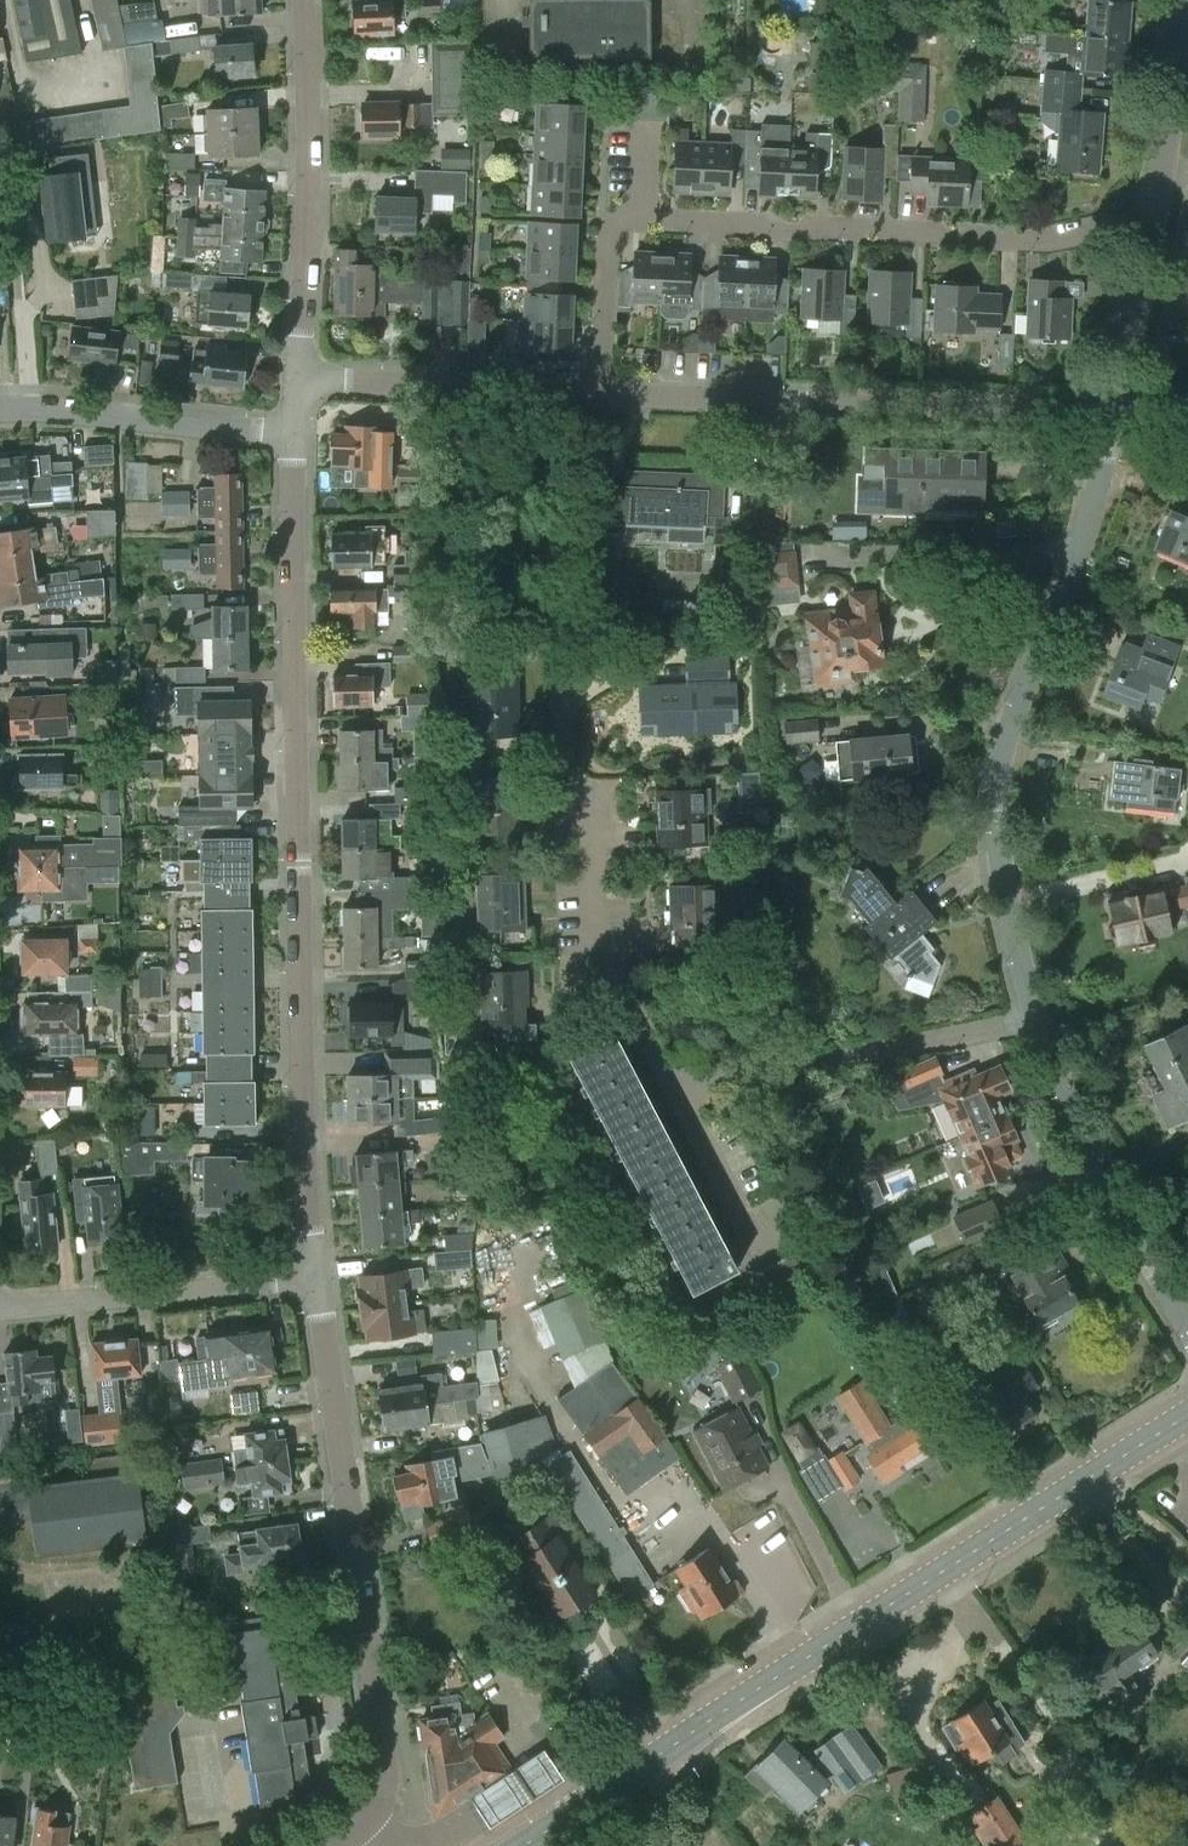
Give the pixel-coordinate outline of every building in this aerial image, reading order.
[(26,68),(82,56),(71,0),(12,0),(26,68)] [(101,51),(125,46),(118,10),(116,0),(90,0),(101,51)] [(207,16),(219,16),(219,17),(260,14),(260,0),(206,0),(207,16)] [(404,16),(403,0),(398,0),(353,2),(354,34),(375,33),(378,39),(386,38),(390,33),(393,33),(393,17),(404,16)] [(413,1),(420,1),(419,15),(439,14),(438,0),(413,0),(413,1)] [(529,58),(651,57),(650,0),(528,0),(529,58)] [(1084,34),(1127,38),(1130,2),(1108,0),(1087,0),(1084,34)] [(153,3),(118,10),(125,46),(125,47),(153,43),(161,41),(153,3)] [(888,42),(904,46),(909,26),(892,22),(888,42)] [(1054,33),(1071,34),(1072,24),(1055,23),(1054,33)] [(1044,70),(1043,83),(1079,86),(1080,74),(1124,77),(1127,38),(1084,34),(1084,35),(1046,32),(1045,51),(1069,53),(1068,71),(1044,70)] [(199,36),(153,43),(154,57),(201,51),(199,36)] [(127,61),(154,59),(154,57),(153,43),(125,47),(127,61)] [(430,44),(431,115),(475,115),(475,92),(471,91),(471,43),(430,44)] [(826,43),(810,43),(810,69),(825,69),(826,43)] [(213,47),(214,77),(253,75),(251,45),(213,47)] [(128,76),(155,73),(154,59),(127,61),(128,76)] [(932,92),(919,92),(920,68),(883,68),(883,92),(898,92),(897,120),(923,122),(924,104),(932,104),(932,92)] [(810,72),(810,89),(825,89),(825,72),(810,72)] [(157,88),(155,73),(128,76),(130,91),(157,88)] [(967,93),(987,94),(988,81),(968,80),(967,93)] [(1079,86),(1043,83),(1041,111),(1060,112),(1055,170),(1096,173),(1101,114),(1077,112),(1079,86)] [(156,106),(158,106),(157,88),(130,91),(132,107),(156,106)] [(536,103),(535,131),(581,134),(582,105),(577,105),(578,93),(544,91),(544,103),(536,103)] [(706,93),(706,101),(720,101),(720,93),(706,93)] [(494,103),(494,94),(480,94),(480,103),(494,103)] [(158,106),(156,106),(159,131),(169,130),(168,120),(189,117),(187,101),(158,106)] [(362,137),(399,137),(399,129),(414,129),(414,135),(420,135),(420,103),(362,104),(362,137)] [(120,136),(159,131),(156,106),(132,107),(116,109),(120,136)] [(206,110),(207,133),(257,131),(256,107),(206,110)] [(106,138),(120,136),(116,109),(102,111),(106,138)] [(88,113),(91,140),(106,138),(102,111),(88,113)] [(91,140),(88,113),(73,115),(77,142),(91,140)] [(77,142),(73,115),(59,117),(63,144),(77,142)] [(992,115),(990,115),(988,115),(986,116),(985,116),(983,117),(982,119),(981,120),(980,122),(980,124),(980,126),(980,127),(981,129),(982,131),(983,132),(985,133),(986,134),(988,134),(990,135),(992,134),(993,134),(995,133),(997,132),(998,131),(999,129),(999,128),(1000,126),(1000,124),(999,122),(999,120),(998,119),(997,117),(995,116),(994,116),(992,115)] [(63,144),(59,117),(18,122),(16,123),(17,127),(6,128),(9,152),(63,144)] [(843,199),(879,200),(881,160),(895,161),(897,125),(882,124),(881,148),(845,147),(843,199)] [(672,191),(700,192),(702,144),(686,143),(687,129),(674,128),(672,191)] [(730,158),(744,159),(746,130),(731,129),(730,145),(702,144),(700,192),(728,193),(730,158)] [(757,194),(786,196),(788,148),(772,147),(773,134),(761,133),(761,131),(746,130),(744,159),(759,160),(757,194)] [(257,131),(207,133),(209,157),(258,155),(257,131)] [(535,131),(533,159),(580,161),(581,134),(535,131)] [(788,148),(786,196),(814,197),(815,162),(829,163),(831,134),(816,133),(815,149),(788,148)] [(482,141),(481,156),(493,157),(493,141),(482,141)] [(440,169),(468,170),(468,151),(441,150),(440,169)] [(39,176),(37,176),(45,242),(46,242),(46,241),(83,236),(80,213),(94,211),(87,153),(47,157),(49,177),(39,178),(39,176)] [(165,168),(194,169),(194,154),(165,153),(165,168)] [(493,157),(481,156),(481,171),(492,172),(493,157)] [(926,192),(925,203),(976,205),(977,183),(967,183),(968,161),(910,158),(908,192),(926,192)] [(533,159),(532,186),(578,189),(580,161),(533,159)] [(453,201),(465,202),(466,172),(428,170),(428,178),(415,177),(414,198),(376,197),(374,231),(414,233),(415,211),(430,212),(431,194),(453,195),(453,201)] [(185,175),(184,197),(201,198),(202,176),(185,175)] [(223,202),(222,217),(263,219),(263,218),(264,191),(225,189),(225,181),(212,180),(211,201),(223,202)] [(578,189),(532,186),(531,214),(577,217),(578,189)] [(479,212),(491,213),(491,197),(480,196),(479,212)] [(178,218),(177,238),(194,239),(195,238),(237,240),(238,234),(262,236),(262,234),(265,234),(265,229),(268,226),(268,221),(266,218),(263,218),(263,219),(222,217),(222,225),(209,224),(209,228),(195,228),(195,219),(178,218)] [(528,222),(527,250),(573,252),(574,224),(528,222)] [(479,232),(478,248),(489,248),(490,232),(479,232)] [(194,239),(177,238),(176,257),(193,258),(194,248),(221,249),(219,272),(246,274),(247,260),(260,261),(262,236),(238,234),(237,240),(195,238),(194,239)] [(489,248),(478,248),(478,263),(489,263),(489,248)] [(334,315),(360,316),(360,294),(358,293),(360,264),(360,250),(335,250),(334,315)] [(469,251),(441,250),(440,271),(468,272),(469,251)] [(527,250),(525,286),(556,287),(557,280),(572,280),(573,252),(527,250)] [(632,301),(659,302),(661,254),(634,253),(632,277),(618,277),(616,306),(632,306),(632,301)] [(688,309),(701,310),(702,281),(689,280),(690,256),(661,254),(659,302),(660,302),(659,309),(665,316),(682,317),(688,310),(688,309)] [(701,316),(743,318),(746,259),(718,257),(717,281),(702,281),(701,310),(701,316)] [(746,259),(743,318),(772,319),(772,313),(787,314),(788,285),(774,284),(775,260),(746,259)] [(421,324),(452,324),(453,305),(437,304),(438,280),(422,280),(384,277),(384,264),(360,264),(358,293),(360,294),(360,316),(360,323),(362,325),(371,326),(375,323),(375,316),(384,316),(384,300),(422,301),(421,324)] [(802,318),(839,320),(838,334),(853,334),(855,305),(840,305),(842,270),(804,269),(802,318)] [(163,287),(191,289),(192,274),(163,272),(163,287)] [(905,337),(920,338),(921,309),(907,308),(908,274),(871,272),(868,321),(905,323),(905,337)] [(95,277),(99,315),(112,313),(115,274),(95,277)] [(1083,299),(1084,282),(1030,279),(1027,337),(1028,337),(1029,343),(1038,343),(1040,338),(1068,339),(1069,299),(1083,299)] [(468,325),(468,319),(468,317),(469,281),(438,280),(437,304),(453,305),(452,324),(468,325)] [(5,282),(0,282),(0,313),(8,312),(5,282)] [(935,331),(972,333),(972,327),(999,328),(1000,296),(974,295),(974,286),(937,285),(935,331)] [(525,286),(523,321),(570,323),(571,295),(556,294),(556,287),(525,286)] [(208,325),(246,328),(249,294),(210,291),(197,291),(194,324),(208,325)] [(469,303),(468,317),(468,319),(480,319),(480,303),(469,303)] [(570,323),(523,321),(516,321),(515,343),(522,343),(522,358),(553,359),(554,351),(568,352),(570,323)] [(45,326),(36,326),(36,335),(44,335),(45,326)] [(69,359),(114,364),(116,347),(138,349),(139,334),(72,327),(69,359)] [(997,363),(1012,363),(1013,334),(999,333),(997,363)] [(697,336),(697,351),(712,352),(713,337),(697,336)] [(209,387),(217,388),(221,383),(242,385),(242,380),(245,379),(246,372),(244,370),(245,353),(224,351),(225,345),(207,343),(206,351),(194,349),(192,363),(191,362),(190,380),(206,382),(209,387)] [(467,344),(467,362),(482,363),(483,344),(467,344)] [(158,360),(178,362),(179,348),(160,346),(158,360)] [(654,371),(654,354),(640,353),(640,371),(654,371)] [(421,414),(397,414),(396,434),(421,434),(421,414)] [(355,467),(354,487),(389,488),(390,431),(379,430),(379,428),(345,427),(345,435),(331,435),(330,456),(331,456),(331,466),(355,467)] [(88,451),(89,465),(113,464),(113,449),(88,451)] [(858,514),(981,517),(983,453),(866,450),(865,479),(859,479),(858,514)] [(64,475),(64,474),(71,473),(70,461),(49,462),(48,454),(0,458),(0,480),(64,475)] [(126,463),(126,498),(147,498),(147,463),(126,463)] [(398,468),(397,484),(426,485),(427,468),(398,468)] [(668,543),(702,545),(704,525),(719,526),(722,476),(626,471),(625,487),(599,486),(597,524),(668,528),(668,543)] [(0,480),(0,500),(27,498),(28,504),(74,500),(72,473),(71,473),(64,474),(64,475),(0,480)] [(196,487),(197,503),(241,502),(240,473),(215,474),(215,487),(196,487)] [(161,492),(161,503),(189,503),(189,491),(161,492)] [(216,518),(216,531),(241,530),(241,502),(197,503),(197,518),(216,518)] [(785,522),(786,503),(767,502),(766,521),(785,522)] [(189,503),(161,503),(162,516),(189,515),(189,503)] [(115,534),(113,510),(86,510),(87,539),(115,534)] [(1169,511),(1152,550),(1187,565),(1187,519),(1169,511)] [(365,533),(332,534),(332,551),(329,553),(329,560),(332,562),(333,567),(370,567),(370,564),(384,564),(384,551),(389,551),(389,537),(384,537),(384,526),(365,526),(365,533)] [(31,549),(38,548),(38,546),(58,543),(55,527),(35,529),(35,527),(0,532),(0,554),(31,549)] [(762,540),(775,540),(775,529),(762,529),(762,540)] [(197,544),(198,560),(242,559),(241,530),(216,531),(217,544),(197,544)] [(842,540),(868,539),(868,531),(842,532),(842,540)] [(717,533),(716,560),(734,561),(735,534),(717,533)] [(394,565),(393,584),(417,584),(417,583),(426,583),(426,540),(414,541),(414,551),(404,551),(405,564),(394,565)] [(761,555),(765,606),(801,602),(796,551),(795,551),(794,543),(756,543),(756,555),(761,555)] [(35,581),(35,579),(31,549),(0,554),(0,586),(35,581)] [(162,549),(162,560),(190,560),(190,549),(162,549)] [(242,559),(198,560),(198,575),(217,575),(218,588),(242,588),(242,559)] [(51,574),(52,579),(52,585),(69,583),(69,581),(102,577),(99,560),(74,564),(75,571),(67,572),(67,571),(51,574)] [(190,560),(162,560),(162,569),(190,569),(190,560)] [(0,586),(0,605),(36,600),(37,609),(72,604),(69,583),(52,585),(52,579),(43,581),(42,578),(35,579),(35,581),(0,586)] [(417,584),(393,584),(386,584),(386,590),(375,590),(375,589),(332,590),(332,589),(331,589),(332,614),(332,613),(351,612),(352,626),(351,626),(351,627),(376,626),(375,611),(386,611),(386,603),(393,603),(393,598),(417,598),(417,584)] [(105,621),(106,592),(95,592),(95,604),(92,604),(92,621),(105,621)] [(853,618),(830,621),(828,610),(807,613),(816,683),(853,679),(851,668),(879,665),(870,593),(850,595),(853,618)] [(171,610),(203,610),(203,594),(170,594),(171,610)] [(189,638),(212,638),(212,637),(247,637),(247,606),(212,606),(212,618),(189,626),(189,638)] [(40,624),(51,623),(51,614),(40,614),(40,624)] [(155,639),(155,624),(139,625),(139,640),(155,639)] [(7,645),(8,672),(46,671),(46,675),(72,674),(70,628),(45,628),(45,644),(7,645)] [(739,629),(740,644),(758,643),(757,629),(739,629)] [(1141,651),(1121,643),(1102,693),(1138,706),(1141,698),(1159,705),(1180,648),(1146,636),(1141,651)] [(212,637),(212,638),(213,669),(248,669),(247,637),(212,637)] [(129,670),(129,641),(117,641),(117,665),(117,682),(136,682),(136,670),(129,670)] [(392,645),(393,662),(422,662),(422,645),(392,645)] [(654,730),(730,728),(728,687),(707,687),(707,682),(728,681),(727,657),(706,658),(706,661),(689,662),(690,682),(690,689),(653,690),(654,730)] [(174,682),(205,682),(204,667),(174,667),(174,682)] [(154,669),(138,669),(138,682),(154,682),(154,669)] [(333,674),(333,706),(372,706),(372,686),(390,686),(390,673),(372,673),(333,674)] [(473,683),(474,736),(520,735),(519,682),(473,683)] [(146,685),(146,699),(160,699),(160,684),(146,685)] [(198,707),(199,733),(250,732),(250,720),(255,716),(255,707),(249,703),(249,700),(214,701),(213,686),(173,687),(174,708),(198,707)] [(407,716),(430,715),(429,694),(406,695),(407,716)] [(8,699),(10,738),(65,735),(63,696),(8,699)] [(594,744),(652,745),(652,701),(595,700),(594,744)] [(400,716),(401,732),(430,730),(430,715),(407,716),(400,716)] [(784,722),(785,744),(819,741),(817,719),(784,722)] [(340,730),(341,760),(372,759),(392,759),(392,747),(382,747),(382,729),(340,730)] [(199,733),(199,775),(250,774),(250,732),(199,733)] [(835,741),(840,780),(911,773),(919,763),(916,741),(907,733),(835,741)] [(18,757),(19,770),(13,772),(13,782),(19,785),(19,787),(60,787),(60,785),(75,785),(75,774),(59,774),(59,757),(18,757)] [(341,790),(373,790),(389,789),(389,765),(397,765),(397,759),(392,759),(372,759),(341,760),(341,790)] [(1106,800),(1123,803),(1123,809),(1169,816),(1171,803),(1175,804),(1179,772),(1112,762),(1106,800)] [(760,813),(759,773),(738,774),(739,813),(760,813)] [(250,774),(199,775),(200,806),(178,806),(178,825),(229,824),(228,807),(251,807),(251,804),(257,800),(257,791),(250,787),(250,774)] [(477,779),(478,832),(518,831),(518,812),(522,812),(521,779),(477,779)] [(394,803),(427,802),(433,802),(433,786),(394,787),(394,803)] [(118,790),(101,790),(101,813),(118,813),(118,790)] [(659,792),(661,847),(707,845),(706,812),(710,812),(710,790),(659,792)] [(342,819),(343,847),(374,847),(374,819),(342,819)] [(198,840),(199,860),(251,858),(251,838),(215,838),(215,826),(182,825),(183,840),(198,840)] [(17,847),(18,868),(85,866),(102,865),(117,865),(122,865),(121,838),(93,838),(93,845),(59,846),(59,844),(59,836),(36,837),(37,846),(17,847)] [(359,879),(359,892),(405,891),(405,876),(392,877),(391,847),(374,848),(374,847),(343,847),(343,879),(359,879)] [(203,882),(204,895),(248,895),(247,881),(252,881),(251,858),(199,860),(199,882),(203,882)] [(117,865),(102,865),(102,881),(117,881),(117,865)] [(85,866),(18,868),(19,890),(60,889),(60,888),(86,887),(85,866)] [(864,929),(889,960),(894,956),(910,977),(933,985),(940,965),(930,952),(934,949),(921,934),(937,922),(911,889),(895,902),(866,866),(861,871),(849,866),(839,896),(849,900),(869,925),(864,929)] [(482,908),(482,929),(502,928),(502,930),(525,929),(524,875),(480,876),(480,908),(482,908)] [(1112,924),(1107,927),(1110,937),(1115,938),(1116,944),(1136,940),(1138,947),(1154,943),(1152,937),(1171,932),(1166,911),(1187,906),(1187,878),(1185,878),(1187,885),(1162,891),(1162,890),(1146,893),(1144,887),(1123,892),(1123,895),(1120,892),(1110,895),(1107,898),(1112,924)] [(673,888),(674,926),(678,926),(679,946),(721,944),(719,923),(721,923),(719,887),(673,888)] [(343,908),(344,936),(392,935),(392,910),(432,909),(432,891),(405,891),(359,892),(359,907),(343,908)] [(200,909),(200,931),(252,930),(252,909),(248,909),(248,895),(204,895),(204,909),(200,909)] [(79,926),(80,953),(96,953),(96,926),(79,926)] [(200,931),(200,952),(252,951),(252,930),(200,931)] [(392,935),(344,936),(344,967),(376,967),(376,949),(404,948),(403,936),(392,936),(392,935)] [(20,967),(22,968),(22,972),(64,971),(64,941),(22,940),(23,956),(20,956),(20,967)] [(200,952),(201,974),(227,973),(227,990),(253,989),(253,973),(252,951),(200,952)] [(404,961),(405,980),(442,979),(441,960),(404,961)] [(138,969),(139,998),(162,998),(161,967),(150,967),(150,968),(138,969)] [(201,990),(201,1011),(253,1011),(253,989),(227,990),(227,973),(201,974),(201,990)] [(523,1004),(528,1005),(528,973),(483,974),(484,1008),(485,1008),(485,1025),(499,1025),(499,1026),(523,1025),(523,1004)] [(64,976),(65,991),(92,991),(92,990),(91,974),(64,976)] [(442,979),(405,980),(405,1000),(443,999),(442,979)] [(92,991),(65,991),(65,1002),(57,1003),(57,1001),(23,1001),(23,1017),(20,1020),(20,1029),(23,1032),(23,1036),(48,1036),(49,1055),(84,1055),(84,1048),(84,1036),(76,1036),(75,1007),(92,1007),(92,998),(92,991)] [(350,1002),(350,1006),(346,1006),(346,1019),(349,1019),(350,1036),(390,1035),(391,1032),(402,1032),(402,1019),(391,1018),(390,1002),(350,1002)] [(201,1011),(202,1033),(253,1032),(253,1011),(201,1011)] [(1165,1123),(1172,1125),(1187,1118),(1187,1023),(1145,1044),(1170,1096),(1162,1100),(1158,1108),(1165,1123)] [(205,1054),(206,1068),(249,1067),(250,1053),(254,1053),(253,1032),(202,1033),(202,1054),(205,1054)] [(572,1057),(693,1294),(738,1271),(730,1256),(724,1259),(617,1051),(624,1048),(616,1034),(572,1057)] [(347,1075),(347,1098),(412,1097),(411,1074),(439,1073),(438,1051),(384,1052),(384,1074),(347,1075)] [(140,1055),(141,1068),(152,1068),(152,1055),(140,1055)] [(72,1076),(98,1077),(98,1057),(73,1056),(72,1076)] [(940,1087),(960,1135),(1005,1115),(996,1094),(1007,1090),(997,1068),(974,1077),(972,1072),(939,1085),(934,1072),(936,1071),(930,1057),(898,1071),(909,1099),(940,1087)] [(202,1082),(203,1103),(255,1103),(255,1081),(250,1081),(249,1067),(206,1068),(206,1082),(202,1082)] [(871,1070),(849,1074),(851,1085),(873,1081),(871,1070)] [(20,1105),(81,1105),(80,1086),(63,1086),(63,1072),(20,1073),(20,1105)] [(412,1097),(347,1098),(348,1123),(397,1121),(397,1135),(411,1135),(442,1132),(440,1117),(413,1120),(412,1097)] [(255,1103),(203,1103),(203,1126),(255,1125),(255,1103)] [(138,1136),(154,1136),(154,1109),(138,1109),(138,1136)] [(1005,1115),(960,1135),(970,1158),(968,1159),(978,1184),(1010,1170),(1006,1159),(1019,1154),(1013,1140),(1014,1139),(1005,1115)] [(442,1138),(443,1154),(473,1150),(471,1135),(442,1138)] [(41,1142),(44,1176),(61,1174),(57,1140),(41,1142)] [(187,1161),(187,1142),(115,1141),(122,1176),(154,1174),(155,1161),(187,1161)] [(75,1143),(58,1144),(60,1160),(77,1158),(75,1143)] [(354,1155),(357,1184),(404,1181),(404,1172),(414,1163),(413,1151),(354,1155)] [(233,1208),(233,1217),(252,1218),(253,1205),(254,1205),(255,1186),(250,1186),(251,1162),(231,1161),(231,1158),(192,1157),(191,1181),(204,1181),(204,1204),(198,1203),(197,1212),(215,1213),(215,1204),(222,1204),(221,1208),(233,1208)] [(449,1176),(450,1187),(470,1186),(469,1174),(449,1176)] [(73,1181),(75,1196),(78,1221),(87,1219),(90,1243),(122,1240),(118,1200),(116,1201),(114,1177),(73,1181)] [(357,1184),(359,1215),(401,1212),(401,1211),(399,1194),(405,1193),(404,1181),(357,1184)] [(19,1197),(24,1250),(57,1247),(53,1208),(51,1208),(50,1195),(33,1197),(33,1196),(19,1197)] [(1001,1228),(990,1201),(954,1216),(966,1243),(1001,1228)] [(401,1212),(359,1215),(362,1247),(404,1244),(402,1224),(419,1222),(418,1209),(401,1211),(401,1212)] [(443,1235),(445,1252),(471,1250),(473,1232),(443,1235)] [(979,1262),(987,1278),(1013,1265),(1006,1248),(979,1262)] [(471,1250),(445,1252),(434,1253),(435,1270),(472,1267),(471,1250)] [(1011,1275),(1024,1298),(1023,1298),(1038,1325),(1078,1303),(1065,1280),(1072,1277),(1056,1250),(1011,1275)] [(357,1288),(359,1307),(406,1301),(404,1287),(423,1285),(420,1268),(389,1273),(385,1270),(378,1271),(375,1275),(358,1277),(360,1287),(357,1288)] [(846,1279),(853,1295),(879,1284),(872,1268),(846,1279)] [(901,1298),(888,1304),(865,1313),(877,1343),(913,1328),(901,1298)] [(406,1301),(359,1307),(363,1330),(365,1329),(366,1339),(426,1330),(423,1309),(408,1311),(406,1301)] [(196,1338),(199,1360),(186,1361),(189,1385),(213,1382),(213,1377),(228,1375),(228,1377),(275,1371),(269,1328),(223,1334),(222,1329),(206,1331),(207,1337),(196,1338)] [(433,1356),(477,1352),(475,1328),(431,1332),(433,1356)] [(714,1367),(732,1403),(764,1387),(751,1360),(739,1366),(718,1328),(687,1343),(702,1373),(714,1367)] [(90,1345),(93,1380),(138,1376),(134,1341),(90,1345)] [(4,1353),(7,1383),(10,1404),(27,1403),(26,1400),(25,1391),(40,1389),(39,1383),(55,1381),(51,1356),(36,1357),(35,1349),(4,1353)] [(477,1352),(476,1381),(478,1397),(477,1397),(478,1413),(498,1410),(495,1388),(498,1387),(491,1350),(477,1352)] [(396,1360),(398,1376),(416,1373),(414,1357),(396,1360)] [(179,1362),(178,1358),(161,1360),(164,1382),(181,1380),(179,1362)] [(636,1395),(612,1360),(557,1399),(580,1432),(636,1395)] [(1021,1395),(1036,1385),(1021,1361),(970,1393),(998,1436),(1033,1414),(1021,1395)] [(379,1388),(381,1409),(453,1400),(454,1400),(477,1397),(478,1397),(476,1381),(442,1385),(441,1372),(419,1375),(420,1383),(379,1388)] [(874,1450),(865,1455),(882,1482),(899,1470),(896,1465),(940,1436),(918,1402),(887,1422),(873,1400),(875,1399),(864,1381),(839,1396),(866,1441),(868,1440),(874,1450)] [(259,1412),(256,1390),(230,1393),(233,1415),(259,1412)] [(636,1395),(580,1432),(592,1448),(586,1453),(597,1468),(603,1463),(615,1480),(636,1465),(642,1473),(653,1465),(647,1457),(648,1457),(645,1452),(666,1437),(636,1395)] [(453,1400),(381,1409),(384,1431),(429,1425),(428,1424),(456,1420),(454,1400),(453,1400)] [(691,1431),(722,1491),(768,1467),(738,1407),(691,1431)] [(2,1452),(18,1450),(14,1411),(0,1412),(0,1431),(2,1452)] [(81,1417),(85,1450),(123,1445),(119,1412),(81,1417)] [(481,1432),(489,1460),(493,1476),(498,1495),(551,1454),(558,1451),(545,1413),(481,1432)] [(247,1448),(233,1450),(238,1483),(251,1481),(253,1496),(291,1490),(284,1440),(275,1441),(274,1430),(245,1434),(247,1448)] [(493,1476),(489,1460),(486,1461),(481,1444),(437,1450),(439,1460),(406,1466),(408,1475),(394,1478),(398,1499),(400,1498),(402,1508),(405,1520),(423,1516),(420,1504),(441,1500),(441,1499),(456,1496),(452,1478),(460,1476),(461,1482),(493,1476)] [(825,1461),(826,1460),(818,1447),(797,1460),(805,1473),(825,1461)] [(546,1465),(629,1599),(653,1584),(569,1450),(546,1465)] [(825,1461),(844,1491),(861,1481),(842,1450),(826,1460),(825,1461)] [(34,1523),(39,1553),(145,1539),(136,1474),(134,1474),(131,1454),(92,1460),(95,1480),(48,1486),(46,1472),(0,1479),(0,1528),(34,1523)] [(221,1458),(205,1460),(207,1486),(224,1484),(221,1458)] [(207,1486),(205,1460),(180,1464),(181,1473),(183,1489),(207,1486)] [(164,1475),(181,1473),(180,1464),(163,1466),(164,1475)] [(425,1526),(432,1546),(474,1531),(466,1511),(425,1526)] [(548,1596),(544,1598),(546,1601),(549,1599),(560,1617),(593,1596),(582,1578),(585,1575),(583,1572),(580,1575),(568,1556),(571,1554),(569,1552),(566,1554),(555,1537),(561,1533),(549,1516),(507,1543),(517,1561),(523,1558),(534,1574),(531,1577),(532,1579),(536,1577),(548,1596)] [(224,1555),(227,1576),(243,1574),(242,1563),(258,1561),(258,1562),(299,1556),(298,1552),(301,1549),(300,1541),(297,1539),(294,1523),(256,1528),(256,1530),(237,1532),(240,1553),(224,1555)] [(171,1530),(173,1546),(211,1541),(209,1524),(171,1530)] [(677,1590),(690,1612),(694,1609),(701,1619),(742,1592),(734,1580),(729,1583),(708,1548),(674,1569),(685,1586),(677,1590)] [(241,1701),(251,1771),(254,1771),(260,1805),(295,1800),(293,1787),(310,1785),(303,1739),(319,1736),(315,1714),(299,1717),(292,1673),(294,1673),(289,1639),(272,1641),(270,1627),(267,1628),(265,1617),(234,1621),(236,1632),(233,1632),(243,1701),(241,1701)] [(1127,1673),(1158,1652),(1141,1625),(1077,1667),(1086,1682),(1092,1678),(1100,1690),(1104,1687),(1127,1711),(1148,1693),(1127,1673)] [(587,1668),(597,1694),(617,1686),(607,1660),(587,1668)] [(119,1685),(138,1788),(181,1781),(170,1722),(177,1712),(189,1710),(187,1703),(179,1704),(174,1675),(119,1685)] [(964,1742),(960,1745),(972,1764),(993,1751),(1002,1764),(1016,1755),(1008,1741),(1012,1739),(1004,1727),(1012,1721),(997,1699),(985,1707),(983,1703),(952,1723),(964,1742)] [(482,1786),(504,1772),(503,1770),(509,1766),(494,1743),(503,1737),(487,1713),(474,1722),(473,1712),(460,1714),(459,1702),(431,1706),(433,1718),(420,1720),(433,1805),(435,1805),(443,1808),(444,1810),(467,1796),(482,1786)] [(817,1752),(803,1762),(783,1742),(760,1765),(759,1763),(757,1765),(756,1763),(744,1775),(765,1794),(770,1789),(780,1800),(786,1794),(801,1810),(800,1810),(807,1817),(821,1803),(812,1793),(823,1782),(822,1781),(833,1774),(844,1790),(878,1765),(850,1726),(816,1751),(817,1752)] [(558,1779),(538,1750),(483,1787),(467,1797),(486,1825),(558,1779)] [(934,1779),(926,1771),(909,1772),(909,1765),(890,1770),(887,1766),(882,1771),(890,1784),(889,1798),(935,1796),(934,1779)] [(996,1796),(970,1812),(992,1845),(1029,1845),(996,1796)] [(17,1816),(15,1816),(16,1805),(0,1804),(0,1845),(13,1845),(17,1816)] [(69,1812),(38,1808),(33,1845),(66,1845),(69,1825),(67,1825),(69,1812)]
